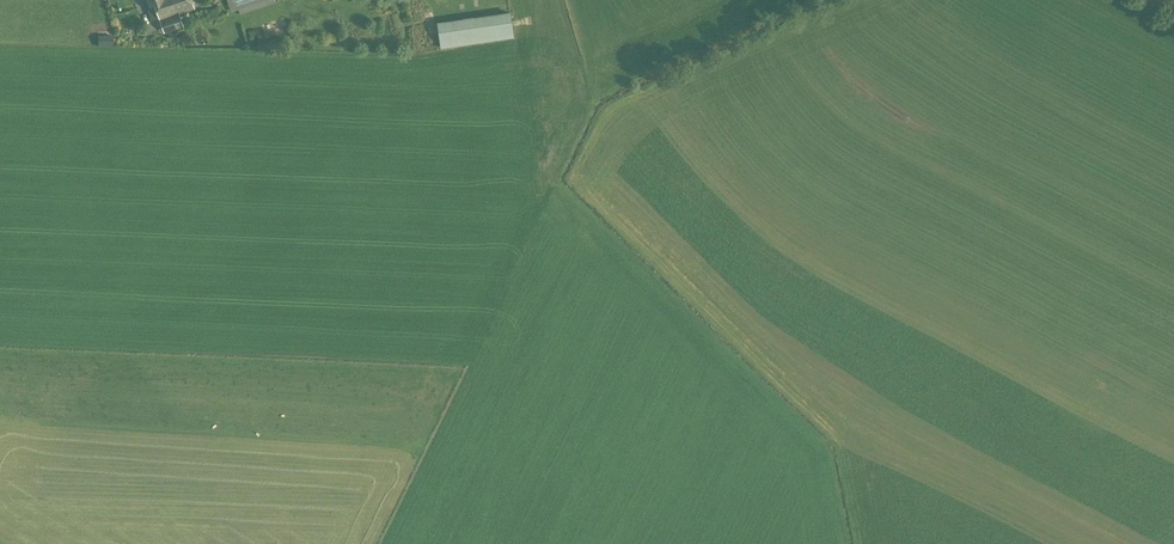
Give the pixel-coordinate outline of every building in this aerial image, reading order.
[(167,0),(148,0),(150,4),(154,3),(159,19),(164,32),(177,28),(167,0)] [(179,12),(193,7),(191,0),(167,0),(177,28),(184,25),(179,12)] [(231,11),(238,9),(239,9),(265,0),(227,0),(231,11)] [(434,20),(438,47),(512,36),(508,9),(434,20)]
